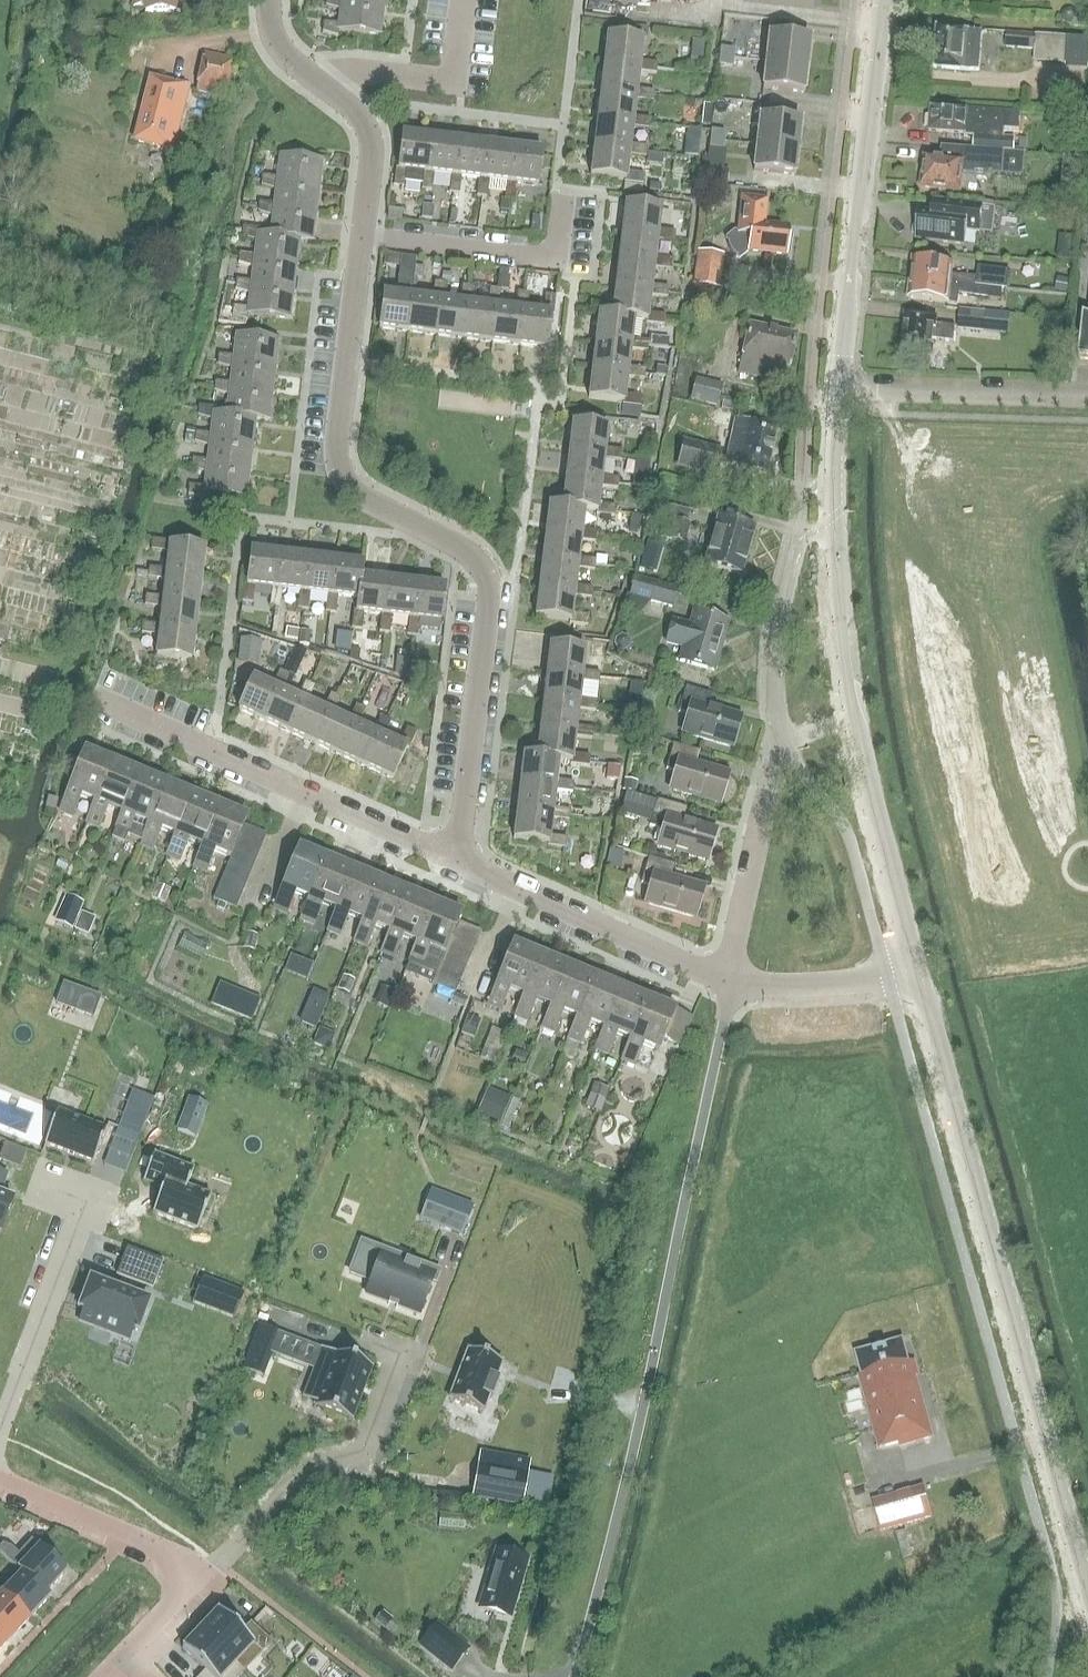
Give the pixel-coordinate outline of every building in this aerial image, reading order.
[(133,6),(144,5),(145,13),(180,11),(180,0),(133,0),(133,6)] [(325,7),(340,11),(341,3),(386,8),(386,7),(383,7),(384,0),(326,0),(325,7)] [(341,3),(340,11),(338,24),(323,22),(322,32),(338,36),(338,30),(383,35),(383,34),(380,33),(383,8),(386,9),(386,8),(341,3)] [(1074,21),(1076,17),(1075,11),(1072,9),(1068,8),(1063,11),(1060,16),(1061,21),(1065,24),(1071,24),(1074,21)] [(936,28),(933,67),(970,70),(979,71),(980,51),(972,51),(972,46),(981,47),(982,32),(974,31),(936,28)] [(1007,33),(1005,48),(1034,50),(1035,35),(1007,33)] [(807,66),(810,40),(768,35),(765,62),(807,66)] [(1066,37),(1035,35),(1034,50),(1034,62),(1064,64),(1064,62),(1066,37)] [(607,36),(604,64),(639,68),(638,71),(656,73),(657,63),(640,61),(642,40),(607,36)] [(1064,62),(1087,64),(1087,38),(1066,36),(1066,37),(1064,62)] [(692,40),(691,53),(703,54),(704,41),(692,40)] [(720,48),(719,56),(733,58),(734,49),(720,48)] [(225,97),(233,60),(204,53),(195,89),(225,97)] [(732,67),(733,58),(719,56),(718,65),(732,67)] [(804,93),(807,66),(765,62),(762,88),(804,93)] [(639,68),(604,64),(601,92),(636,96),(635,99),(652,101),(654,91),(636,89),(638,71),(639,68)] [(172,150),(188,88),(150,78),(134,140),(172,150)] [(636,96),(601,92),(597,120),(632,124),(632,127),(649,128),(650,118),(633,116),(635,99),(636,96)] [(712,105),(704,104),(702,117),(711,118),(712,105)] [(930,106),(928,131),(965,134),(964,136),(1004,138),(1004,129),(1019,130),(1020,112),(1006,111),(930,106)] [(797,149),(800,122),(759,118),(756,144),(797,149)] [(632,124),(597,120),(594,147),(629,151),(629,154),(646,156),(647,146),(630,144),(632,127),(632,124)] [(683,154),(697,156),(701,129),(687,127),(683,154)] [(711,130),(710,139),(724,140),(725,132),(711,130)] [(426,172),(430,137),(402,134),(398,166),(398,168),(395,168),(393,186),(403,187),(404,181),(422,183),(423,172),(426,172)] [(458,140),(430,137),(426,172),(423,172),(422,183),(421,189),(431,191),(433,173),(451,176),(451,175),(454,175),(458,140)] [(974,137),(974,150),(1003,152),(1015,153),(1015,140),(974,137)] [(710,139),(709,147),(723,149),(724,140),(710,139)] [(486,144),(458,140),(454,175),(451,175),(451,176),(449,193),(459,194),(461,177),(479,179),(479,178),(482,179),(486,144)] [(487,197),(489,180),(506,182),(509,182),(514,147),(486,144),(482,179),(479,178),(479,179),(477,196),(487,197)] [(794,175),(797,149),(756,144),(753,170),(794,175)] [(514,201),(517,184),(537,186),(542,150),(514,147),(509,182),(506,182),(504,200),(509,200),(514,201)] [(629,151),(594,147),(591,176),(624,180),(624,182),(643,184),(644,174),(627,172),(629,154),(629,151)] [(921,173),(920,181),(922,184),(921,187),(959,191),(962,166),(988,168),(988,174),(1001,175),(1003,152),(974,150),(943,148),(942,160),(938,160),(925,158),(923,170),(921,173)] [(1025,153),(1015,153),(1003,152),(1001,175),(1022,176),(1025,153)] [(261,185),(275,189),(275,182),(321,188),(321,187),(319,187),(322,162),(325,162),(325,161),(279,155),(277,176),(262,175),(261,185)] [(706,166),(704,180),(726,182),(728,169),(723,168),(706,166)] [(275,182),(275,189),(273,202),(259,201),(258,211),(271,216),(272,209),(318,214),(315,213),(318,188),(321,188),(275,182)] [(624,182),(623,190),(642,193),(643,184),(624,182)] [(788,253),(790,236),(788,236),(789,227),(763,225),(766,200),(742,197),(738,232),(734,232),(726,238),(727,242),(727,243),(727,245),(728,247),(730,250),(731,252),(732,253),(734,256),(736,257),(739,259),(749,251),(786,254),(786,253),(788,253)] [(501,199),(500,210),(508,211),(509,200),(504,200),(501,199)] [(913,238),(964,244),(966,230),(992,234),(995,207),(933,200),(931,213),(918,212),(918,219),(916,219),(913,238)] [(624,204),(621,232),(656,237),(656,239),(673,242),(674,231),(657,229),(659,208),(624,204)] [(423,205),(421,217),(431,218),(433,206),(423,205)] [(272,209),(271,216),(270,229),(242,226),(241,236),(255,241),(256,234),(299,239),(302,240),(315,241),(315,240),(312,240),(315,214),(318,215),(318,214),(272,209)] [(389,209),(387,218),(401,220),(402,211),(389,209)] [(532,219),(530,234),(543,235),(545,220),(532,219)] [(621,232),(618,260),(653,264),(653,267),(670,269),(671,259),(654,257),(656,239),(656,237),(621,232)] [(256,234),(255,241),(253,254),(239,252),(238,262),(252,267),(253,260),(299,265),(296,265),(299,239),(256,234)] [(716,288),(720,255),(698,252),(693,285),(716,288)] [(402,257),(399,287),(405,288),(412,289),(413,280),(416,258),(402,257)] [(913,259),(910,279),(973,286),(973,285),(976,285),(977,277),(963,275),(963,276),(951,274),(952,263),(913,259)] [(253,260),(252,267),(250,281),(236,279),(235,288),(249,293),(249,286),(296,292),(296,291),(293,291),(296,266),(299,266),(299,265),(253,260)] [(618,260),(615,288),(650,292),(649,295),(667,297),(668,287),(651,285),(653,267),(653,264),(618,260)] [(1055,265),(1054,279),(1072,281),(1073,268),(1055,265)] [(415,267),(413,278),(422,279),(423,268),(415,267)] [(1009,271),(978,267),(977,277),(976,285),(980,286),(989,287),(996,288),(1007,289),(1009,271)] [(441,282),(450,283),(451,274),(442,273),(441,282)] [(506,290),(507,276),(499,275),(497,289),(506,290)] [(910,279),(908,298),(948,303),(957,304),(958,294),(961,294),(972,296),(988,297),(989,287),(980,286),(976,285),(973,285),(973,286),(910,279)] [(383,293),(379,328),(407,332),(412,297),(415,297),(417,280),(413,280),(412,289),(405,288),(404,296),(383,293)] [(412,297),(407,332),(435,335),(439,300),(442,300),(444,283),(434,282),(432,299),(415,297),(412,297)] [(439,300),(435,335),(463,338),(467,303),(470,304),(472,286),(462,285),(460,302),(442,300),(439,300)] [(249,286),(249,293),(247,307),(233,305),(232,315),(246,320),(247,320),(248,313),(292,319),(292,318),(290,317),(293,292),(295,292),(296,292),(249,286)] [(996,288),(989,287),(988,297),(995,298),(996,288)] [(467,303),(463,338),(490,342),(495,307),(498,307),(500,290),(490,288),(488,306),(470,304),(467,303)] [(612,315),(612,316),(634,318),(634,319),(646,320),(645,323),(663,325),(665,315),(647,313),(649,295),(650,292),(615,288),(612,315)] [(495,307),(490,342),(518,345),(522,310),(526,310),(528,293),(518,292),(515,309),(498,307),(495,307)] [(522,310),(518,345),(547,348),(551,315),(553,315),(555,296),(545,295),(543,312),(526,310),(522,310)] [(984,332),(986,313),(986,312),(959,310),(958,330),(984,332)] [(599,313),(595,342),(630,346),(630,349),(647,351),(649,341),(631,339),(634,319),(634,318),(612,316),(612,315),(599,313)] [(953,342),(955,326),(940,325),(939,330),(933,329),(935,318),(906,314),(901,352),(930,355),(932,339),(953,342)] [(1083,315),(1078,359),(1087,360),(1087,317),(1083,315)] [(785,383),(796,336),(749,325),(738,372),(785,383)] [(217,364),(231,369),(232,362),(278,367),(278,366),(275,366),(278,341),(281,341),(281,340),(235,335),(233,356),(219,354),(217,364)] [(649,347),(660,348),(661,338),(650,336),(649,347)] [(595,342),(592,369),(627,374),(627,377),(644,379),(645,369),(628,367),(630,349),(630,346),(595,342)] [(1047,355),(1046,368),(1055,368),(1056,356),(1047,355)] [(232,362),(231,369),(229,382),(215,380),(214,390),(228,395),(229,388),(275,394),(275,393),(272,393),(275,367),(278,368),(278,367),(232,362)] [(655,376),(665,377),(666,367),(657,366),(655,376)] [(592,369),(588,398),(622,402),(622,404),(641,407),(642,396),(625,394),(627,377),(627,374),(592,369)] [(716,408),(721,384),(699,379),(693,401),(716,408)] [(229,388),(228,395),(226,409),(199,405),(197,415),(211,420),(212,413),(255,418),(255,419),(271,420),(271,419),(269,419),(272,394),(274,394),(275,394),(229,388)] [(641,407),(622,404),(621,413),(640,416),(641,407)] [(717,409),(714,422),(733,426),(725,464),(767,473),(776,427),(736,419),(737,413),(717,409)] [(212,413),(211,420),(210,433),(196,431),(195,437),(195,441),(208,446),(209,439),(255,445),(255,444),(252,444),(255,419),(255,418),(212,413)] [(572,423),(569,451),(604,456),(603,458),(621,460),(622,450),(605,448),(607,427),(572,423)] [(185,436),(194,437),(195,429),(186,428),(185,436)] [(209,439),(208,446),(207,460),(193,458),(192,468),(205,472),(206,465),(252,471),(249,470),(252,445),(255,445),(209,439)] [(682,441),(677,465),(717,475),(722,451),(718,451),(718,450),(682,441)] [(604,456),(569,451),(565,479),(600,483),(600,487),(617,489),(619,478),(601,476),(603,458),(604,456)] [(206,465),(205,472),(203,486),(190,485),(188,494),(202,499),(203,499),(204,493),(249,498),(249,497),(246,497),(249,471),(252,472),(252,471),(206,465)] [(633,475),(632,485),(645,487),(647,476),(633,475)] [(653,478),(650,495),(657,496),(660,480),(653,478)] [(565,479),(562,506),(562,507),(584,509),(584,510),(596,511),(596,514),(614,516),(615,506),(598,504),(600,487),(600,483),(565,479)] [(657,535),(663,537),(682,542),(691,511),(666,504),(657,535)] [(562,507),(562,506),(549,505),(545,533),(581,537),(580,540),(597,542),(599,532),(581,530),(584,510),(584,509),(562,507)] [(647,512),(645,525),(651,526),(653,513),(647,512)] [(741,574),(755,527),(717,517),(704,564),(741,574)] [(581,537),(545,533),(542,561),(577,565),(577,568),(594,570),(595,560),(578,558),(580,540),(581,537)] [(168,552),(166,570),(165,572),(201,577),(204,548),(170,544),(170,542),(152,539),(151,550),(168,552)] [(658,555),(661,544),(648,541),(645,551),(658,555)] [(625,542),(623,553),(637,555),(638,544),(625,542)] [(275,588),(279,553),(251,550),(246,584),(244,583),(242,602),(252,603),(254,586),(272,588),(275,588)] [(275,588),(272,588),(270,605),(280,606),(282,589),(299,591),(303,591),(307,556),(279,553),(275,588)] [(303,591),(299,591),(297,608),(308,610),(310,592),(327,594),(330,595),(334,560),(307,556),(303,591)] [(330,595),(327,594),(325,612),(335,613),(337,596),(357,598),(358,598),(361,576),(363,563),(334,560),(330,595)] [(577,565),(542,561),(539,588),(574,593),(574,596),(591,598),(592,588),(575,585),(577,568),(577,565)] [(165,572),(166,570),(149,567),(148,573),(148,578),(165,580),(162,597),(162,600),(197,604),(201,577),(165,572)] [(358,598),(357,598),(356,610),(353,610),(351,628),(361,630),(363,612),(381,614),(384,615),(388,580),(361,576),(358,598)] [(629,595),(628,596),(650,602),(672,608),(676,593),(655,587),(656,582),(655,582),(634,576),(629,595)] [(384,615),(381,614),(379,632),(389,633),(391,616),(409,618),(412,618),(416,583),(388,580),(384,615)] [(412,618),(409,618),(407,635),(417,636),(419,619),(440,621),(444,586),(416,583),(412,618)] [(574,593),(539,588),(535,617),(569,621),(569,623),(587,626),(589,615),(572,613),(574,596),(574,593)] [(162,600),(162,597),(146,595),(144,606),(161,608),(159,625),(159,628),(194,632),(197,604),(162,600)] [(714,670),(728,623),(693,613),(689,627),(672,622),(666,641),(683,646),(679,660),(714,670)] [(159,628),(159,625),(142,623),(141,633),(158,635),(156,656),(191,661),(194,632),(159,628)] [(286,628),(285,638),(298,640),(299,630),(286,628)] [(298,642),(312,646),(314,630),(300,628),(298,642)] [(337,631),(335,650),(349,651),(351,633),(337,631)] [(239,638),(237,662),(259,664),(261,640),(239,638)] [(550,645),(546,674),(581,678),(581,681),(598,683),(600,673),(582,671),(585,649),(550,645)] [(297,647),(285,673),(288,674),(294,677),(295,677),(306,652),(301,649),(297,647)] [(349,660),(357,663),(359,650),(350,649),(349,660)] [(409,653),(399,651),(398,665),(407,666),(409,653)] [(411,662),(406,679),(426,685),(431,668),(411,662)] [(253,677),(238,709),(264,721),(279,689),(281,690),(283,686),(288,674),(285,673),(279,670),(272,686),(253,677)] [(288,674),(283,686),(289,688),(294,677),(288,674)] [(581,678),(546,674),(543,701),(578,706),(578,709),(595,711),(596,700),(579,698),(581,681),(581,678)] [(354,683),(344,679),(340,687),(350,691),(354,683)] [(279,689),(264,721),(290,733),(304,700),(307,702),(314,686),(305,682),(297,697),(281,690),(279,689)] [(707,707),(711,694),(685,687),(678,712),(690,716),(685,733),(729,746),(738,716),(707,707)] [(304,700),(290,733),(315,744),(330,712),(332,713),(339,697),(330,693),(323,709),(307,702),(304,700)] [(578,706),(543,701),(540,729),(575,733),(574,736),(592,738),(593,728),(576,726),(578,709),(578,706)] [(330,712),(315,744),(341,756),(355,723),(358,725),(365,709),(356,705),(349,720),(332,713),(330,712)] [(619,723),(629,725),(630,715),(620,713),(619,723)] [(355,723),(341,756),(366,767),(381,735),(383,736),(391,720),(381,716),(374,732),(358,725),(355,723)] [(381,735),(366,767),(392,779),(406,748),(408,749),(416,732),(407,728),(400,743),(383,736),(381,735)] [(575,733),(540,729),(537,756),(537,757),(558,759),(558,760),(570,761),(570,764),(588,766),(590,756),(572,754),(574,736),(575,733)] [(717,803),(726,773),(695,764),(699,751),(673,743),(666,769),(678,772),(672,790),(717,803)] [(85,750),(59,811),(72,816),(80,795),(94,801),(95,802),(112,761),(85,750)] [(537,757),(537,756),(523,755),(520,783),(555,787),(555,790),(572,792),(573,782),(556,780),(558,760),(558,759),(537,757)] [(94,801),(86,822),(98,827),(107,806),(121,812),(122,813),(139,772),(112,761),(95,802),(94,801)] [(619,766),(607,765),(606,778),(617,780),(619,766)] [(113,833),(111,838),(123,843),(125,838),(127,834),(141,840),(148,823),(149,824),(166,783),(139,772),(122,813),(121,812),(113,833)] [(636,782),(624,779),(622,789),(634,792),(636,782)] [(141,840),(140,844),(152,849),(160,829),(175,834),(175,835),(192,794),(166,783),(149,824),(148,823),(141,840)] [(555,787),(520,783),(517,811),(552,815),(551,818),(569,820),(570,810),(553,808),(555,790),(555,787)] [(626,792),(620,814),(649,823),(656,801),(626,792)] [(175,834),(167,855),(179,860),(187,839),(202,845),(202,846),(219,805),(192,794),(175,835),(175,834)] [(48,797),(45,808),(54,810),(57,800),(48,797)] [(649,823),(649,825),(665,830),(660,846),(704,860),(713,830),(683,820),(686,808),(657,799),(656,801),(649,823)] [(202,845),(193,866),(206,871),(214,850),(230,857),(233,849),(238,836),(243,824),(246,816),(219,805),(202,846),(202,845)] [(552,815),(517,811),(513,839),(547,843),(547,845),(565,848),(566,837),(549,835),(551,818),(552,815)] [(243,824),(238,836),(261,846),(266,834),(266,833),(243,824)] [(238,836),(233,849),(256,858),(261,846),(238,836)] [(299,847),(274,908),(286,913),(294,893),(309,899),(326,858),(299,847)] [(256,858),(233,849),(230,857),(228,861),(251,871),(255,860),(256,858)] [(609,849),(605,867),(619,870),(623,852),(609,849)] [(692,916),(701,887),(670,877),(674,865),(648,857),(641,883),(653,886),(648,903),(692,916)] [(309,899),(300,919),(313,924),(321,904),(336,910),(353,869),(326,858),(309,899)] [(228,861),(223,874),(246,883),(251,871),(228,861)] [(336,910),(327,930),(339,935),(348,914),(362,921),(363,921),(380,880),(353,869),(336,910)] [(223,874),(218,886),(241,896),(246,883),(223,874)] [(362,921),(354,941),(366,946),(375,926),(389,932),(390,932),(407,891),(380,880),(363,921),(362,921)] [(156,883),(150,898),(165,904),(170,891),(171,889),(161,885),(156,883)] [(218,886),(213,899),(236,908),(236,907),(241,896),(218,886)] [(389,932),(381,952),(393,957),(401,937),(416,943),(433,902),(407,891),(390,932),(389,932)] [(219,902),(216,908),(223,911),(226,905),(219,902)] [(416,943),(408,963),(420,968),(428,948),(444,954),(447,946),(452,934),(458,921),(461,913),(433,902),(416,943)] [(62,906),(55,921),(72,928),(78,913),(62,906)] [(82,913),(75,929),(87,934),(94,918),(82,913)] [(458,921),(452,934),(475,943),(480,931),(480,930),(458,921)] [(185,932),(176,950),(199,961),(208,944),(185,932)] [(246,932),(242,949),(255,952),(259,935),(246,932)] [(452,934),(447,946),(470,956),(475,943),(452,934)] [(513,943),(488,1005),(500,1010),(509,989),(523,995),(524,995),(541,955),(513,943)] [(447,946),(444,954),(442,959),(465,968),(465,967),(470,956),(447,946)] [(292,955),(288,970),(310,977),(315,962),(292,955)] [(523,995),(515,1016),(527,1021),(535,1000),(550,1006),(567,966),(541,955),(524,995),(523,995)] [(442,959),(437,971),(460,981),(465,968),(442,959)] [(550,1006),(542,1027),(554,1032),(562,1011),(577,1017),(594,977),(567,966),(550,1006)] [(437,971),(432,984),(454,993),(455,993),(455,992),(460,981),(437,971)] [(343,977),(337,990),(350,995),(355,982),(343,977)] [(577,1017),(568,1038),(580,1042),(581,1043),(589,1022),(603,1028),(604,1028),(621,988),(594,977),(577,1017)] [(63,983),(55,1004),(92,1018),(100,997),(63,983)] [(603,1028),(595,1049),(607,1054),(616,1033),(630,1039),(631,1039),(648,999),(621,988),(604,1028),(603,1028)] [(235,990),(226,1012),(251,1022),(260,1000),(235,990)] [(389,990),(383,1007),(388,1009),(394,992),(389,990)] [(454,993),(451,1002),(463,1007),(467,998),(455,993),(454,993)] [(630,1039),(622,1060),(634,1065),(643,1044),(658,1051),(663,1038),(680,1046),(692,1019),(674,1011),(675,1010),(648,999),(631,1039),(630,1039)] [(307,1006),(301,1023),(315,1029),(322,1012),(307,1006)] [(467,1017),(461,1034),(474,1039),(480,1021),(467,1017)] [(580,1042),(568,1038),(561,1055),(573,1060),(580,1042)] [(485,1046),(481,1058),(493,1062),(497,1051),(485,1046)] [(509,1050),(506,1058),(523,1066),(527,1057),(509,1050)] [(595,1083),(590,1095),(605,1100),(609,1088),(595,1083)] [(118,1128),(139,1136),(153,1098),(132,1091),(118,1128)] [(491,1091),(482,1114),(502,1121),(511,1098),(491,1091)] [(189,1099),(178,1130),(191,1135),(203,1104),(189,1099)] [(510,1108),(504,1121),(510,1124),(516,1111),(510,1108)] [(57,1110),(44,1144),(93,1162),(106,1129),(57,1110)] [(8,1140),(1,1157),(22,1167),(30,1150),(8,1140)] [(153,1154),(143,1181),(162,1188),(152,1213),(197,1230),(210,1197),(186,1188),(193,1169),(153,1154)] [(440,1226),(462,1235),(473,1206),(431,1190),(425,1205),(445,1213),(440,1226)] [(12,1200),(0,1196),(0,1233),(12,1200)] [(365,1293),(420,1314),(432,1281),(429,1280),(433,1271),(401,1259),(399,1266),(380,1259),(382,1252),(360,1244),(349,1273),(370,1281),(365,1293)] [(127,1248),(116,1276),(152,1289),(162,1262),(127,1248)] [(203,1278),(194,1299),(235,1315),(243,1294),(203,1278)] [(146,1303),(90,1281),(80,1308),(83,1310),(79,1321),(129,1340),(133,1328),(136,1330),(146,1303)] [(261,1325),(244,1370),(262,1377),(271,1353),(279,1332),(261,1325)] [(862,1375),(859,1376),(879,1448),(898,1443),(899,1446),(931,1437),(914,1375),(917,1375),(913,1361),(907,1362),(901,1341),(856,1354),(862,1375)] [(323,1381),(314,1407),(351,1421),(371,1367),(321,1348),(311,1376),(323,1381)] [(482,1412),(488,1396),(491,1397),(498,1379),(495,1378),(501,1362),(468,1350),(449,1400),(482,1412)] [(478,1466),(472,1497),(521,1505),(526,1475),(478,1466)] [(923,1486),(871,1500),(880,1535),(933,1520),(923,1486)] [(439,1492),(438,1503),(452,1504),(453,1494),(439,1492)] [(467,1514),(440,1513),(439,1528),(466,1530),(467,1514)] [(906,1531),(896,1533),(903,1560),(913,1557),(906,1531)] [(66,1572),(31,1540),(18,1554),(11,1547),(2,1544),(0,1546),(0,1553),(21,1573),(22,1573),(45,1594),(66,1572)] [(509,1616),(515,1597),(526,1559),(496,1550),(479,1608),(509,1616)] [(28,1619),(49,1597),(45,1594),(22,1573),(21,1573),(2,1594),(28,1619)] [(8,1641),(28,1619),(2,1594),(0,1596),(0,1633),(8,1641)] [(218,1611),(200,1630),(243,1671),(270,1642),(250,1623),(241,1633),(218,1611)] [(381,1614),(374,1622),(385,1630),(386,1630),(391,1623),(381,1614)] [(451,1670),(467,1649),(436,1624),(420,1645),(451,1670)] [(200,1630),(182,1649),(205,1671),(199,1676),(238,1676),(243,1671),(200,1630)] [(8,1641),(0,1633),(0,1649),(8,1641)] [(331,1664),(321,1676),(347,1676),(331,1664)]
